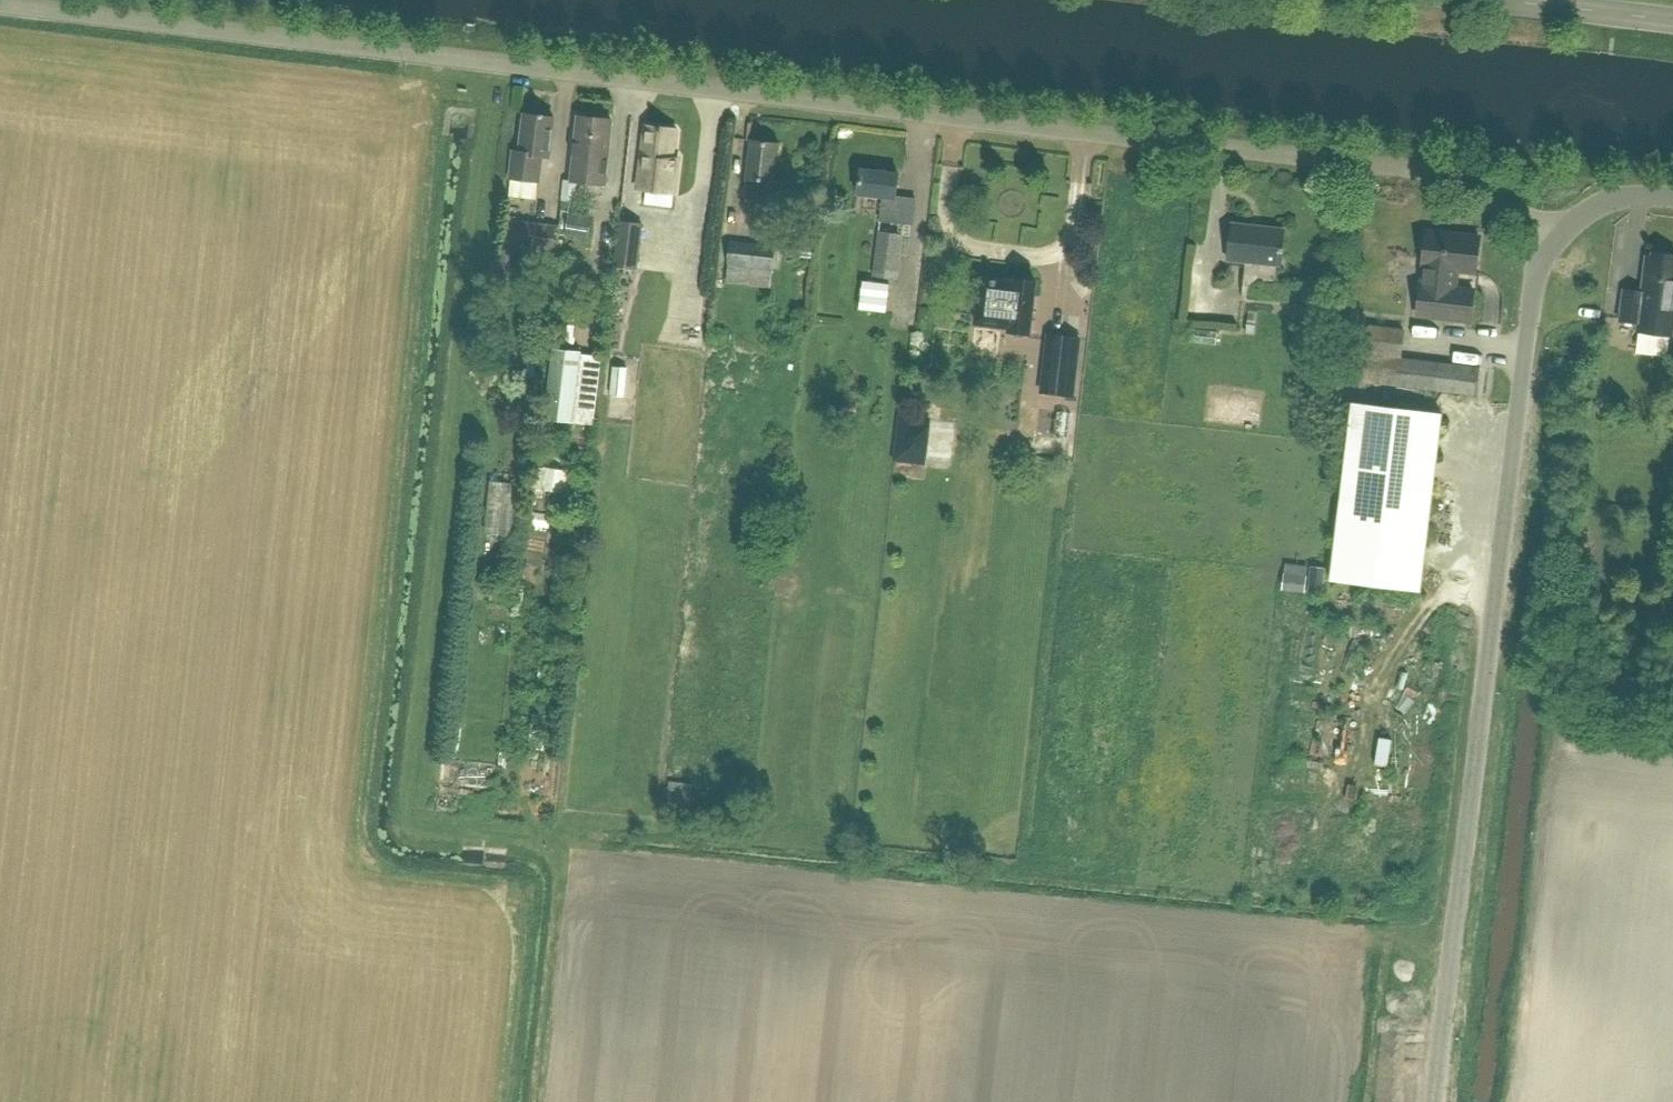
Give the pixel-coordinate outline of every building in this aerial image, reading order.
[(554,118),(524,114),(520,152),(513,151),(510,179),(539,182),(542,157),(549,158),(554,118)] [(572,182),(577,182),(605,185),(612,120),(578,117),(572,182)] [(675,129),(646,126),(637,190),(674,194),(678,161),(671,160),(672,148),(674,149),(676,134),(674,134),(675,129)] [(751,141),(746,180),(747,180),(744,199),(780,203),(782,183),(775,182),(779,145),(751,141)] [(861,169),(858,190),(858,195),(883,198),(880,221),(912,225),(915,200),(895,197),(898,174),(861,169)] [(575,203),(577,182),(572,182),(563,181),(561,202),(575,203)] [(573,219),(572,231),(596,232),(596,219),(573,219)] [(644,224),(620,221),(615,262),(639,265),(644,224)] [(555,227),(523,223),(520,246),(552,250),(555,227)] [(1284,230),(1232,224),(1228,260),(1280,266),(1282,252),(1283,252),(1283,248),(1282,248),(1284,230)] [(1456,271),(1475,274),(1479,237),(1426,231),(1422,268),(1431,269),(1426,317),(1469,322),(1473,290),(1454,288),(1456,271)] [(879,232),(872,277),(898,280),(904,235),(879,232)] [(731,243),(727,265),(772,269),(776,248),(731,243)] [(1623,290),(1619,321),(1642,324),(1641,332),(1671,336),(1672,317),(1672,256),(1653,254),(1653,258),(1647,257),(1642,293),(1623,290)] [(978,302),(975,324),(1000,327),(1001,323),(1009,324),(1008,332),(1011,332),(1015,337),(1022,338),(1027,334),(1029,334),(1036,283),(1033,283),(1029,278),(1029,277),(1022,276),(1017,281),(1015,280),(1014,285),(1006,285),(1007,282),(981,278),(978,297),(977,297),(976,302),(978,302)] [(863,282),(860,310),(887,314),(890,285),(863,282)] [(1049,334),(1040,394),(1076,397),(1083,338),(1049,334)] [(574,423),(583,352),(553,349),(543,421),(574,423)] [(635,386),(635,361),(626,361),(625,386),(635,386)] [(1443,371),(1442,383),(1479,388),(1481,377),(1443,371)] [(1419,592),(1441,414),(1352,403),(1330,582),(1419,592)] [(931,418),(899,415),(894,462),(925,466),(931,418)] [(1314,590),(1313,578),(1295,578),(1295,590),(1314,590)] [(1370,795),(1366,806),(1387,814),(1391,803),(1370,795)]
